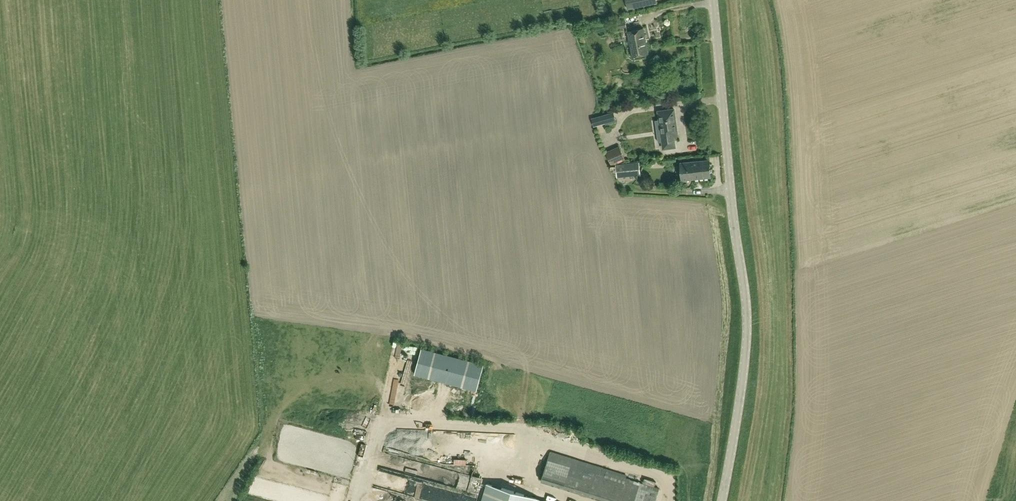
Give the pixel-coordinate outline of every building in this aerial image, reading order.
[(598,10),(596,0),(587,0),(590,12),(598,10)] [(648,54),(643,29),(627,32),(628,33),(628,32),(630,38),(629,38),(632,57),(648,54)] [(654,111),(638,113),(639,121),(636,121),(637,130),(640,130),(642,150),(655,149),(654,140),(657,140),(654,111)] [(591,118),(593,127),(616,121),(614,112),(591,118)] [(619,146),(606,152),(611,165),(626,159),(624,155),(628,154),(625,147),(620,149),(619,146)] [(663,164),(677,163),(676,155),(662,157),(663,164)] [(682,180),(711,177),(709,160),(680,162),(682,180)] [(616,165),(617,176),(617,178),(641,175),(639,162),(616,165)] [(415,374),(477,391),(484,365),(421,349),(415,374)] [(406,437),(406,426),(389,425),(389,436),(406,437)] [(451,459),(468,460),(468,451),(451,451),(451,459)] [(541,481),(548,484),(603,500),(655,500),(659,488),(649,485),(617,474),(606,471),(607,469),(551,452),(550,455),(548,460),(541,481)] [(479,465),(479,473),(494,473),(495,465),(479,465)] [(443,483),(457,485),(461,469),(453,468),(452,473),(445,472),(443,483)] [(482,500),(540,500),(487,484),(482,500)] [(368,500),(422,500),(370,490),(368,500)]
